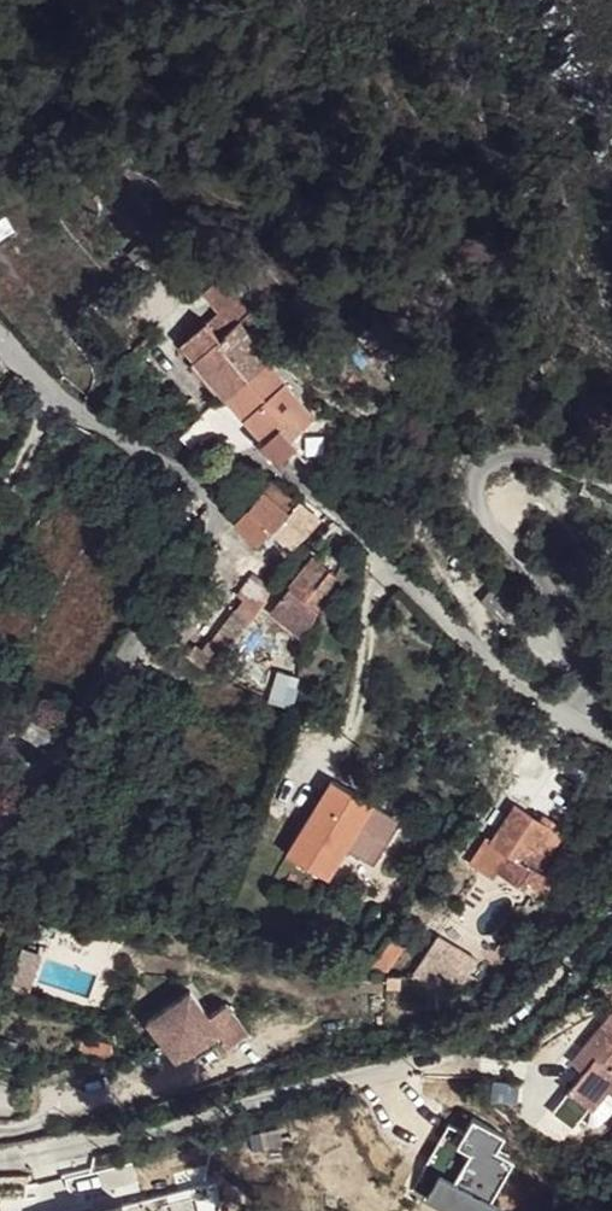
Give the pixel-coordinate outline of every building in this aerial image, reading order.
[(219,333),(192,356),(227,395),(243,381),(266,361),(282,346),(259,322),(249,330),(236,317),(219,333)] [(205,322),(181,344),(192,356),(219,333),(205,322)] [(266,361),(243,381),(263,399),(283,382),(266,361)] [(243,381),(227,395),(260,429),(275,413),(263,399),(243,381)] [(283,382),(263,399),(275,413),(282,422),(292,418),(299,429),(316,416),(298,394),(283,382)] [(260,429),(255,435),(277,460),(295,441),(293,433),(299,429),(292,418),(282,422),(275,413),(260,429)] [(272,483),(233,525),(256,547),(274,531),(296,504),(272,483)] [(296,504),(274,531),(291,547),(316,523),(296,504)] [(318,568),(302,596),(327,607),(335,575),(318,568)] [(233,613),(196,669),(212,676),(266,589),(249,577),(227,607),(233,613)] [(302,596),(287,622),(317,639),(327,607),(302,596)] [(334,786),(278,849),(309,878),(365,816),(334,786)] [(494,853),(487,864),(516,886),(527,893),(569,845),(538,819),(529,822),(507,807),(479,840),(494,853)] [(569,845),(527,893),(533,899),(576,848),(569,845)] [(427,941),(397,925),(373,969),(454,988),(474,954),(440,929),(427,941)] [(190,985),(147,1016),(178,1058),(220,1027),(229,1041),(248,1027),(226,998),(208,1010),(190,985)] [(555,1111),(566,1125),(576,1127),(611,1085),(611,1047),(599,1035),(567,1071),(579,1081),(569,1093),(555,1111)] [(567,1071),(557,1084),(569,1093),(579,1081),(567,1071)]
